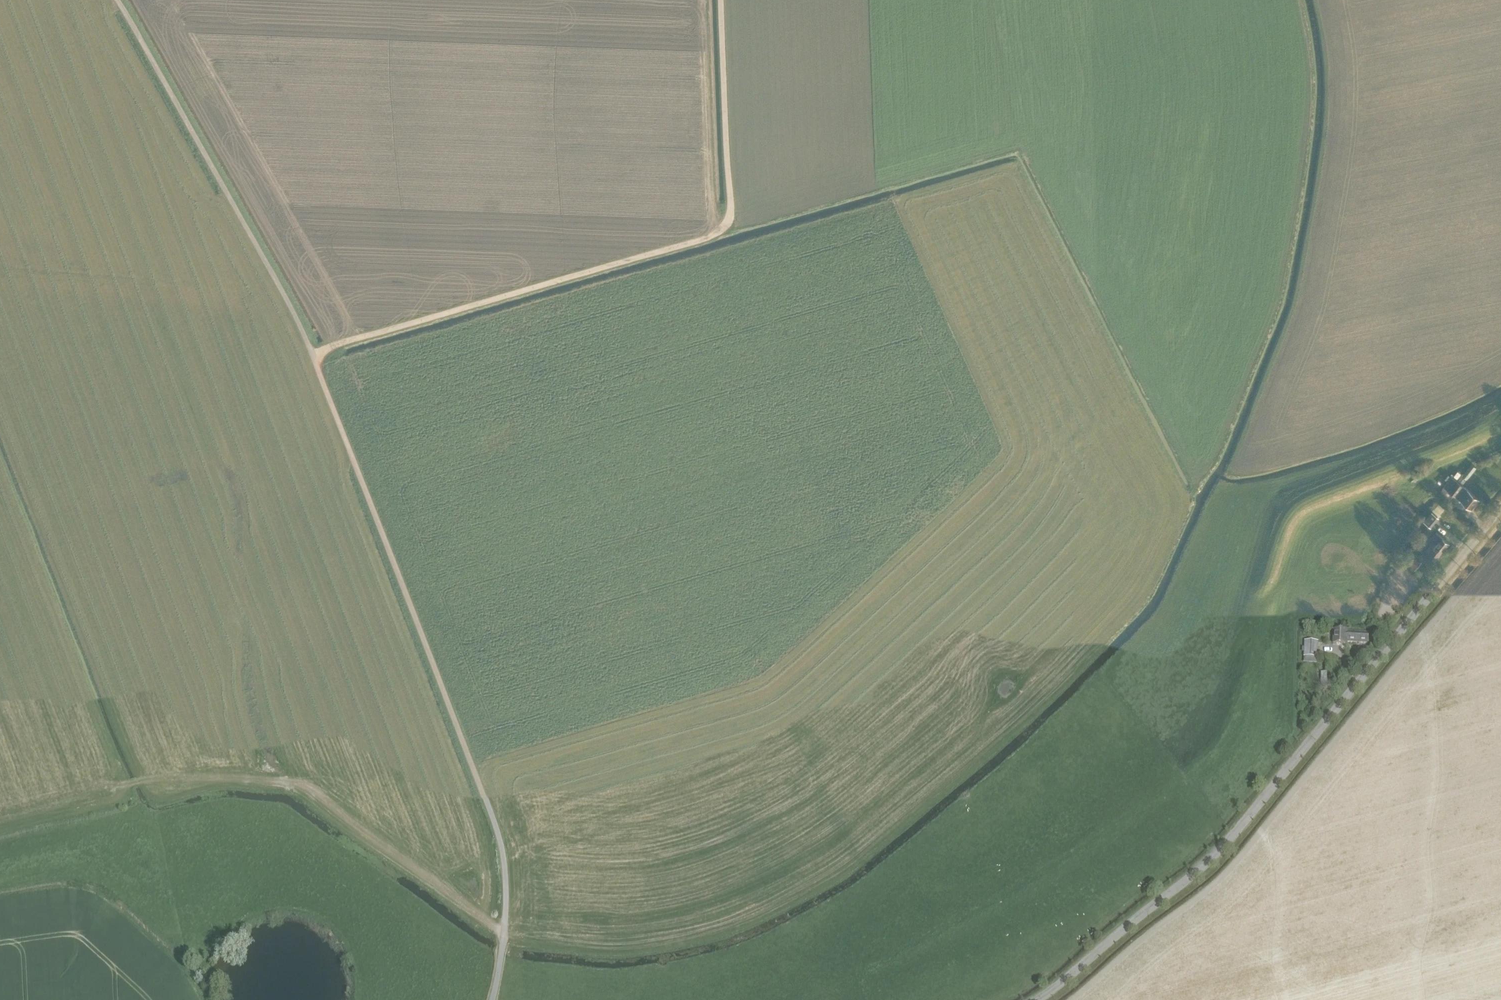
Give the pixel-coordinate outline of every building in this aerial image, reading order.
[(1446,471),(1442,476),(1448,480),(1451,475),(1446,471)] [(1452,476),(1444,486),(1438,493),(1452,504),(1455,500),(1451,497),(1454,494),(1472,508),(1480,498),(1452,476)] [(1438,516),(1432,511),(1424,521),(1430,525),(1438,516)] [(1431,538),(1434,541),(1423,554),(1433,563),(1445,549),(1450,543),(1436,531),(1431,538)] [(1408,552),(1404,561),(1416,567),(1421,557),(1408,552)] [(1347,643),(1348,642),(1368,643),(1368,633),(1334,631),(1333,643),(1347,643)] [(1316,657),(1317,657),(1318,641),(1304,640),(1303,662),(1315,663),(1316,657)]
